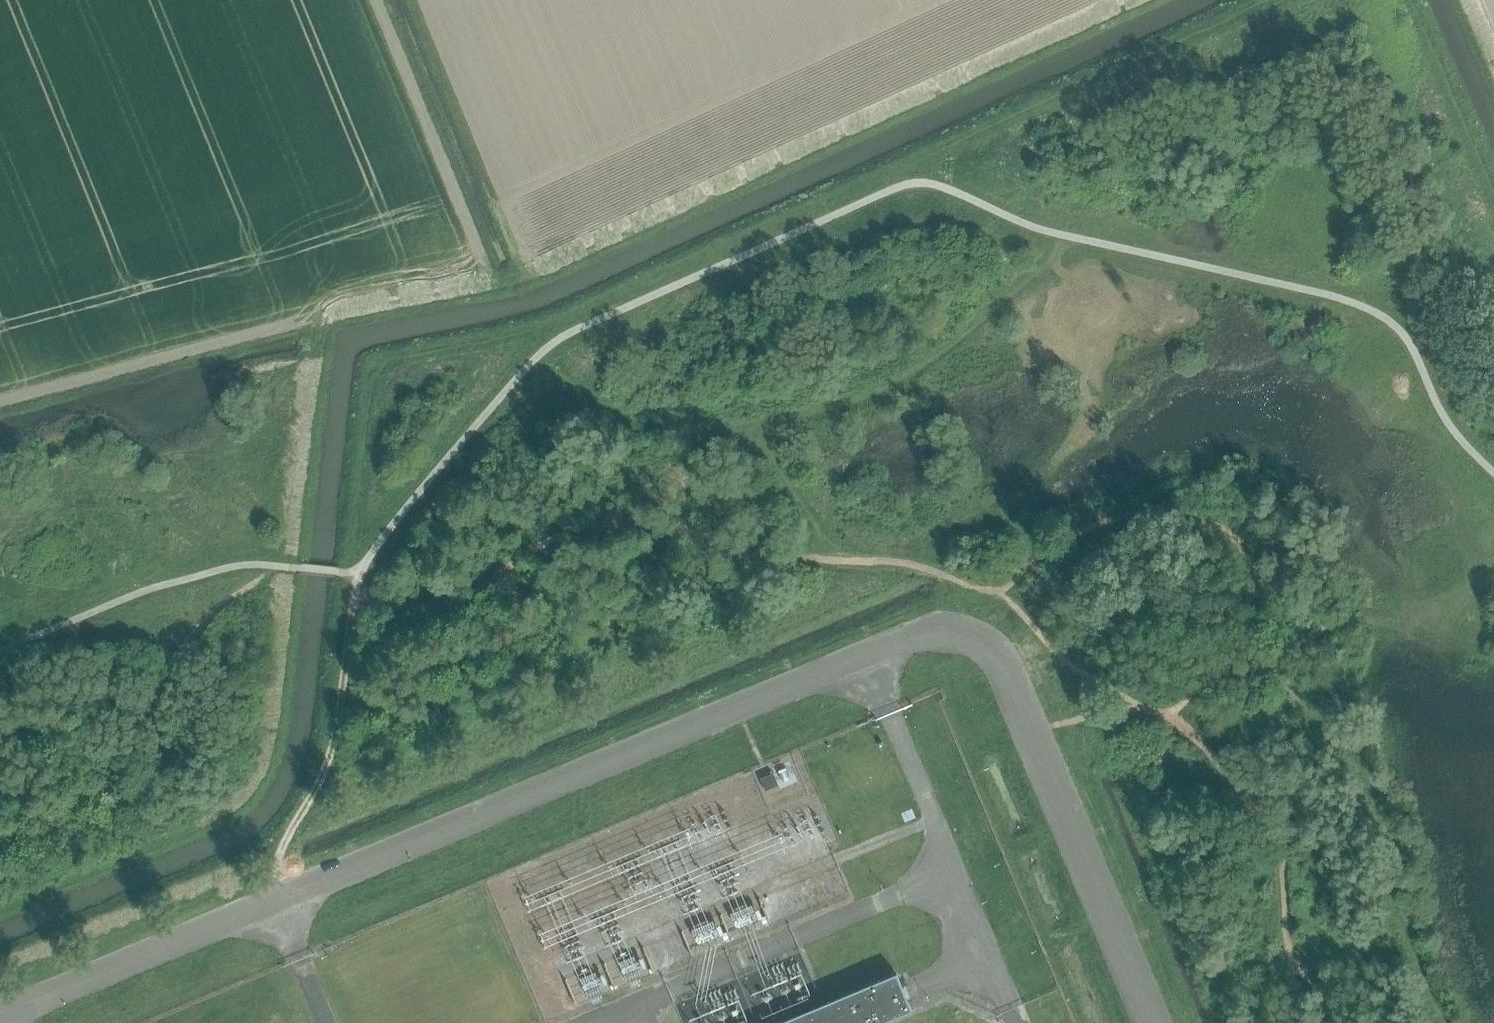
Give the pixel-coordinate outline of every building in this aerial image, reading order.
[(778,785),(773,773),(760,778),(765,790),(778,785)] [(779,1022),(881,1022),(911,1010),(896,974),(779,1022)]
